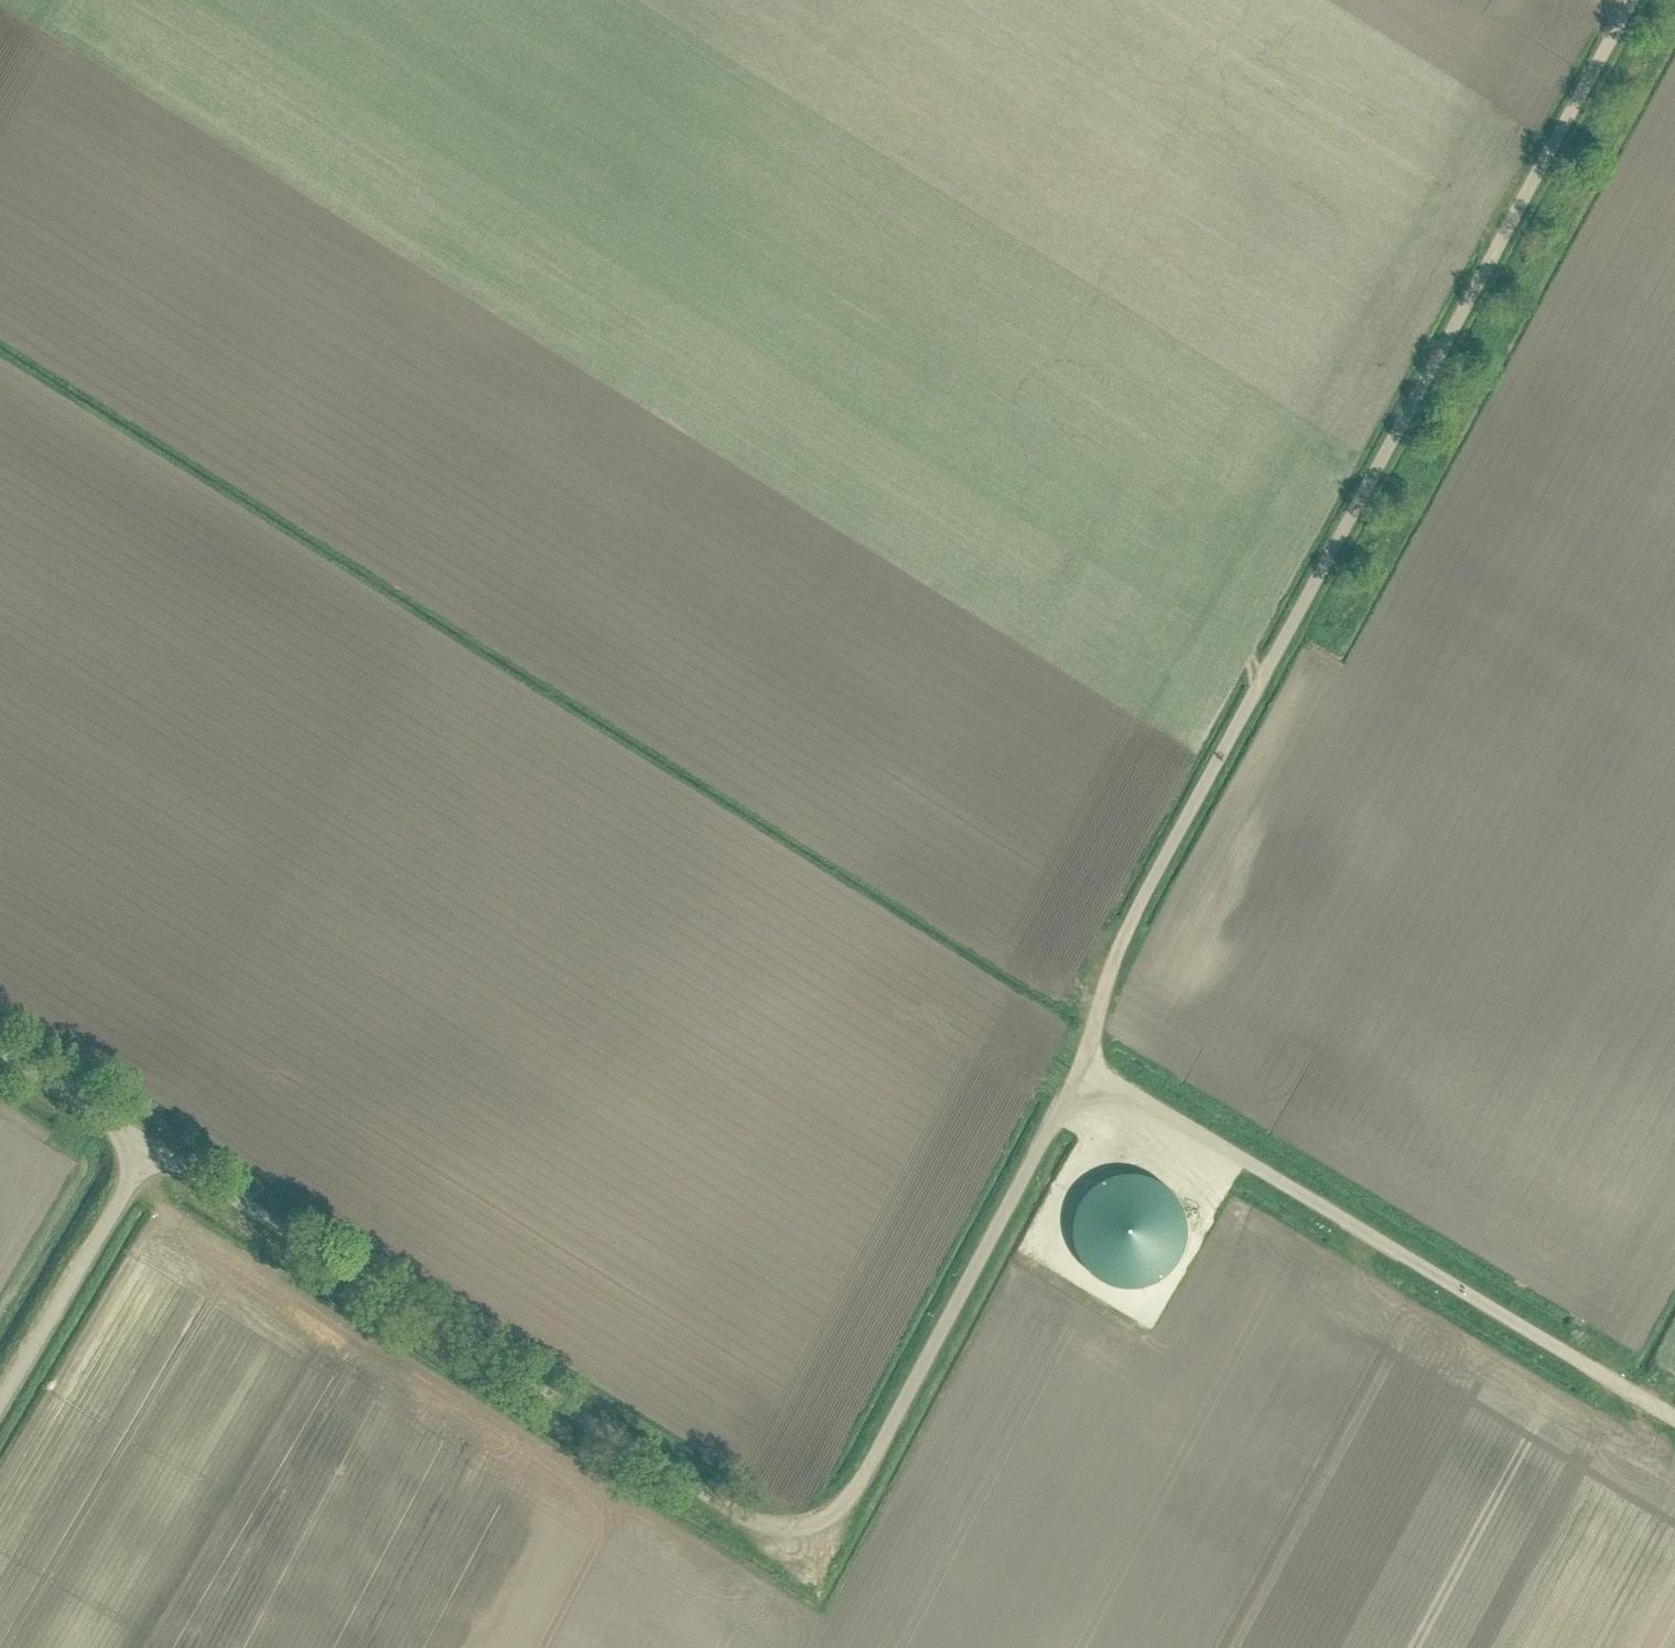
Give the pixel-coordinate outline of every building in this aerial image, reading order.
[(1075,1219),(1074,1229),(1075,1239),(1077,1248),(1082,1257),(1087,1265),(1094,1272),(1102,1278),(1111,1282),(1121,1285),(1131,1286),(1141,1285),(1150,1282),(1159,1278),(1167,1272),(1174,1265),(1180,1257),(1184,1248),(1187,1239),(1187,1229),(1187,1219),(1184,1209),(1180,1200),(1174,1192),(1167,1185),(1159,1180),(1150,1175),(1141,1173),(1131,1172),(1121,1173),(1111,1175),(1102,1180),(1094,1185),(1087,1192),(1082,1200),(1077,1209),(1075,1219)]
